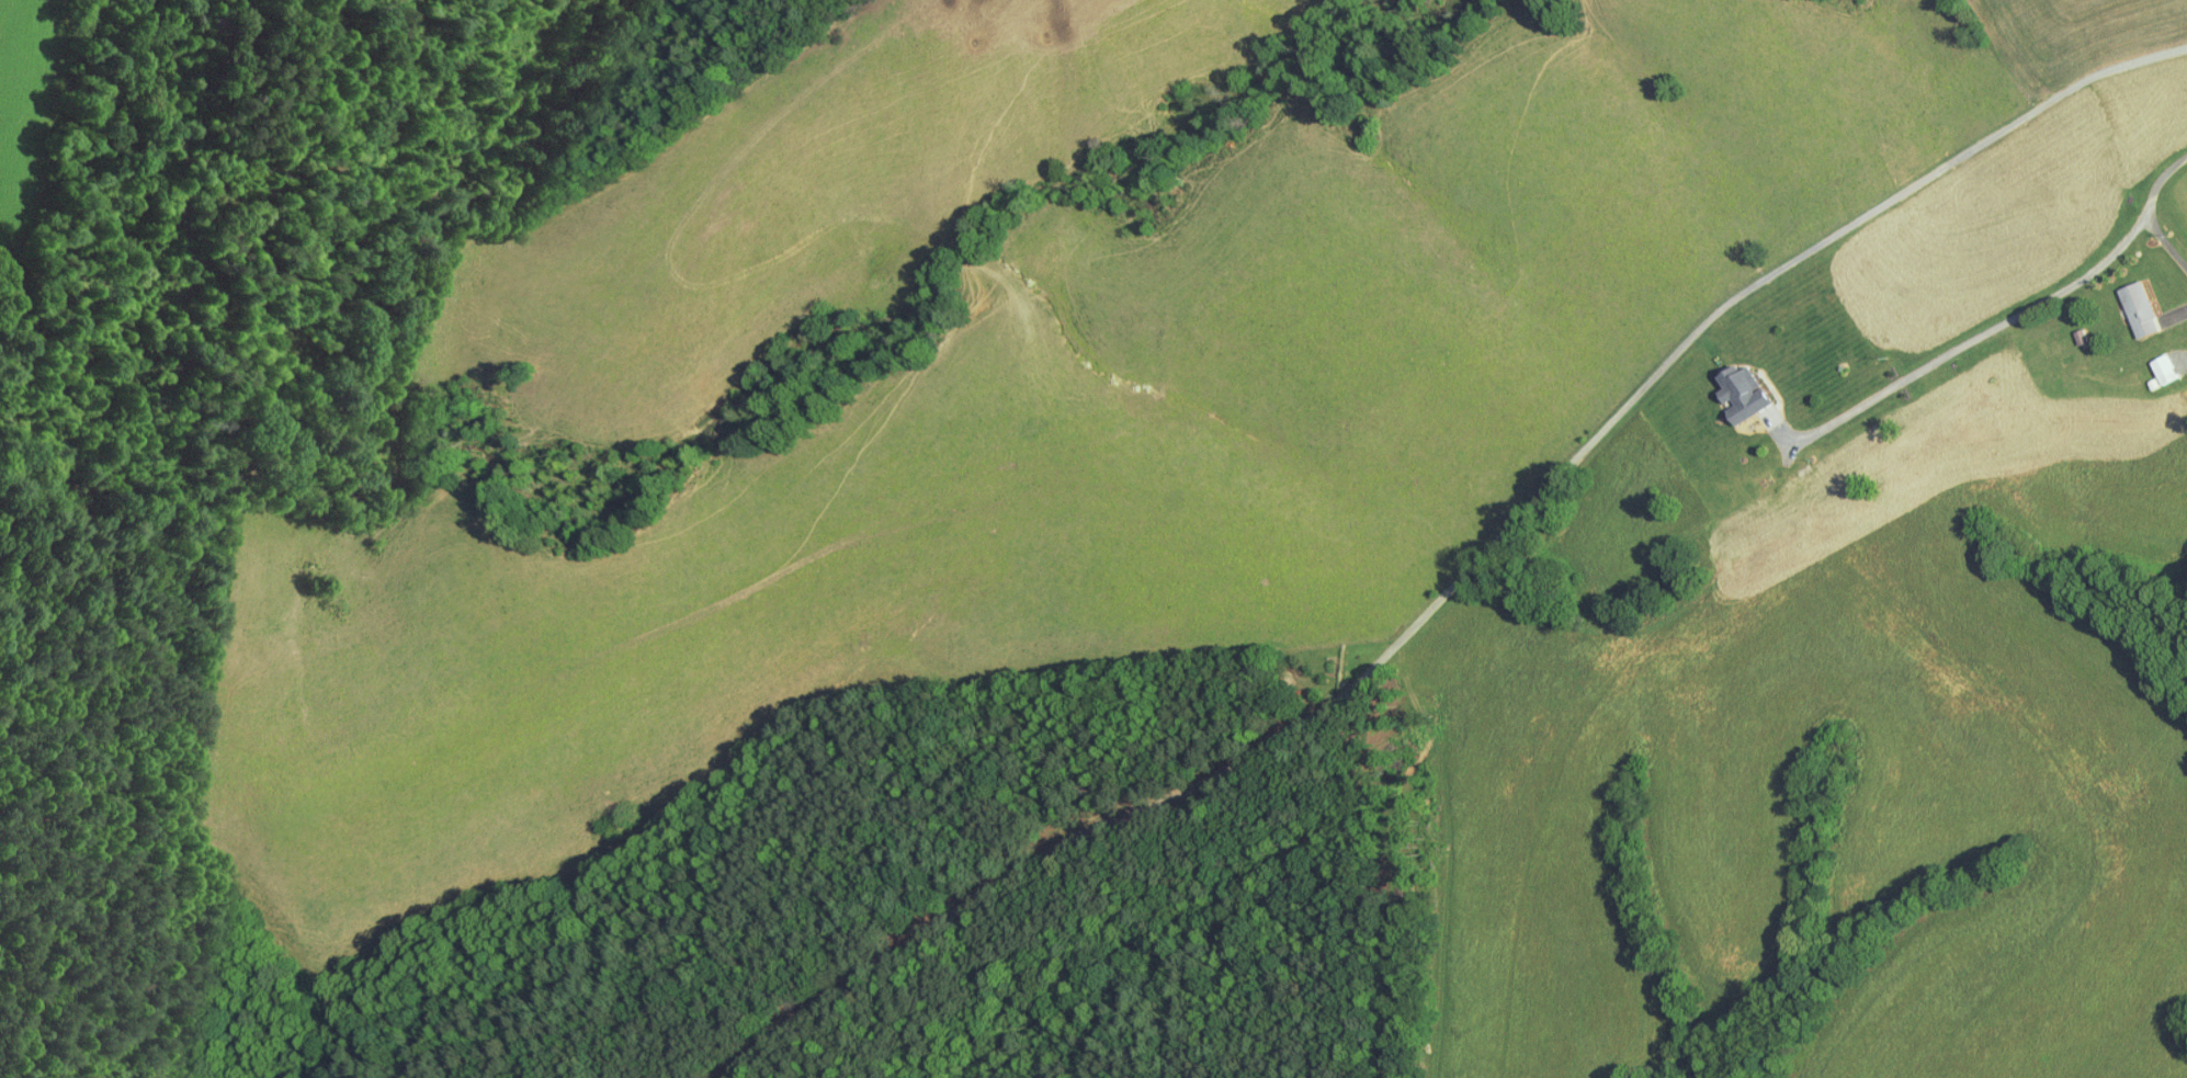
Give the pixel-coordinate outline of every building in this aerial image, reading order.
[(2126,331),(2150,322),(2132,272),(2108,281),(2126,331)] [(2169,369),(2156,345),(2140,353),(2152,377),(2169,369)] [(1764,396),(1755,378),(1752,379),(1741,357),(1731,362),(1728,357),(1709,367),(1715,380),(1709,383),(1717,398),(1725,415),(1764,396)]
